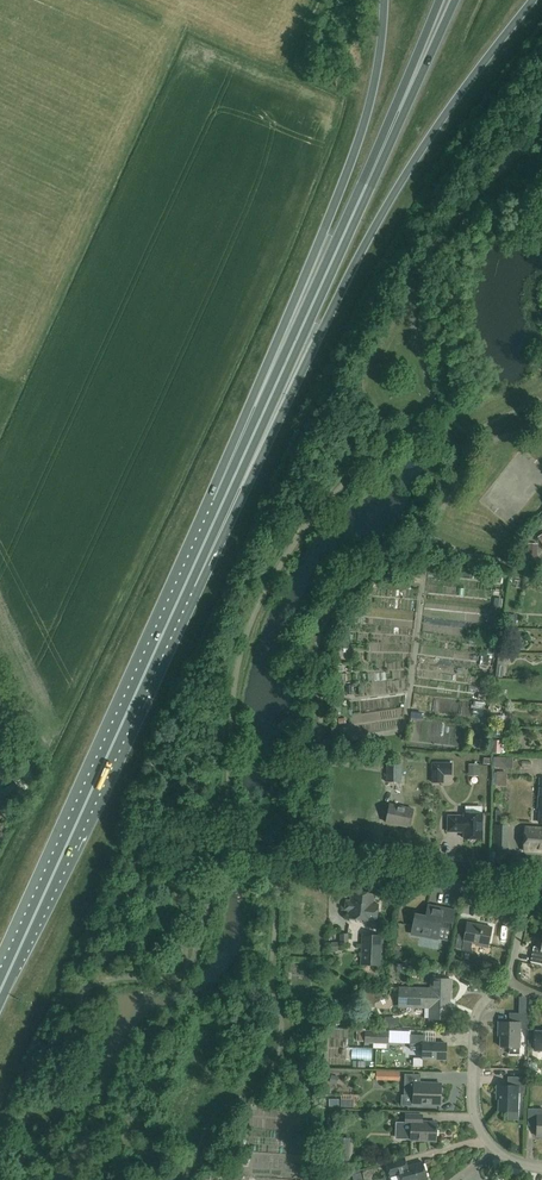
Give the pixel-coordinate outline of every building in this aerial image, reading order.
[(365,695),(379,695),(379,684),(365,684),(365,695)] [(477,715),(486,713),(484,702),(476,703),(477,715)] [(424,742),(427,725),(419,724),(417,741),(424,742)] [(518,746),(517,738),(509,739),(509,746),(518,746)] [(507,740),(492,740),(493,754),(508,753),(507,740)] [(402,782),(401,762),(387,763),(387,782),(402,782)] [(452,763),(432,763),(432,783),(444,783),(444,775),(452,775),(452,763)] [(455,775),(447,775),(447,784),(455,784),(455,775)] [(14,783),(0,791),(0,803),(19,793),(14,783)] [(413,809),(390,804),(386,823),(409,828),(413,809)] [(482,814),(464,814),(464,817),(448,816),(448,832),(464,832),(464,839),(482,839),(482,814)] [(510,848),(510,826),(499,826),(498,848),(510,848)] [(524,827),(523,851),(541,852),(541,828),(524,827)] [(351,891),(349,912),(348,918),(376,922),(378,904),(373,904),(374,894),(351,891)] [(454,911),(433,906),(431,918),(415,915),(411,935),(436,940),(439,927),(451,929),(454,911)] [(491,928),(467,923),(464,935),(457,934),(454,948),(470,951),(472,943),(477,944),(477,946),(488,948),(491,928)] [(540,948),(533,947),(530,962),(541,965),(541,940),(540,948)] [(458,959),(456,966),(470,970),(472,963),(458,959)] [(451,979),(434,979),(434,989),(399,988),(399,1007),(430,1008),(430,1019),(448,1020),(449,999),(446,999),(446,990),(450,990),(451,979)] [(528,1014),(509,1014),(509,1022),(498,1022),(498,1031),(500,1031),(500,1047),(510,1047),(510,1055),(519,1055),(519,1029),(528,1029),(528,1014)] [(365,1043),(376,1044),(377,1030),(359,1029),(359,1041),(365,1041),(365,1043)] [(389,1030),(377,1030),(376,1044),(389,1044),(389,1030)] [(425,1035),(410,1035),(410,1049),(422,1050),(422,1059),(446,1060),(446,1044),(425,1043),(425,1035)] [(420,1075),(404,1074),(403,1095),(413,1096),(413,1104),(440,1105),(441,1084),(420,1084),(420,1075)] [(524,1078),(508,1077),(507,1086),(497,1086),(496,1095),(499,1095),(498,1111),(517,1111),(518,1093),(524,1093),(524,1078)] [(528,1109),(528,1126),(536,1126),(536,1137),(541,1137),(541,1109),(528,1109)] [(422,1115),(405,1115),(405,1124),(396,1124),(396,1139),(410,1139),(410,1140),(436,1141),(436,1123),(422,1122),(422,1115)] [(339,1157),(352,1158),(353,1138),(340,1138),(339,1157)] [(422,1162),(406,1166),(404,1158),(386,1163),(390,1177),(399,1174),(401,1179),(427,1179),(422,1162)]
